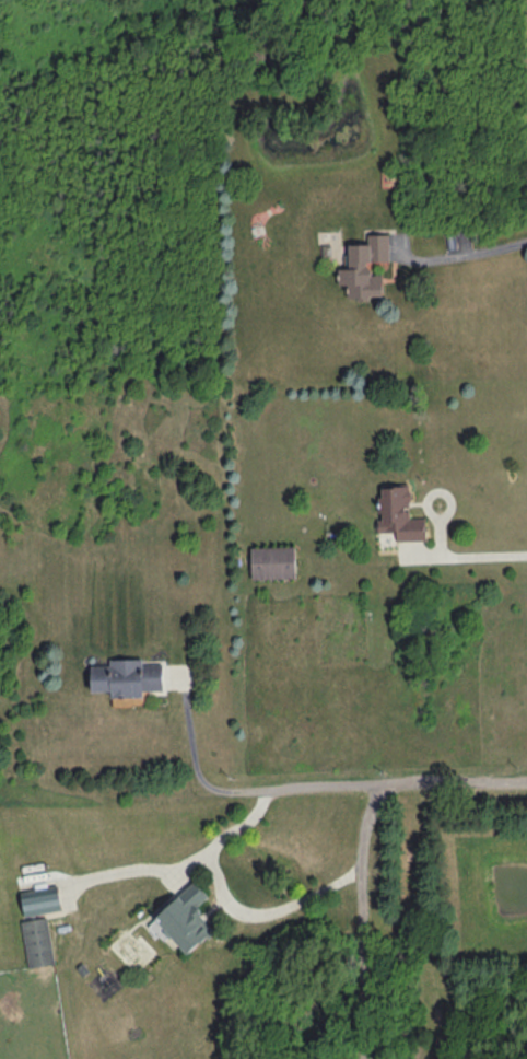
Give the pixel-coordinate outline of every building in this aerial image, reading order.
[(390,234),(369,235),(369,244),(338,245),(337,232),(320,233),(321,260),(340,259),(341,286),(349,286),(350,300),(385,299),(384,264),(391,264),(390,234)] [(398,541),(428,541),(427,520),(411,520),(411,487),(383,488),(384,534),(398,534),(398,541)] [(253,547),(253,580),(297,580),(297,547),(253,547)] [(113,696),(165,696),(165,662),(93,662),(94,693),(113,693),(113,696)] [(199,908),(211,897),(198,882),(158,919),(192,955),(219,930),(199,908)] [(26,915),(64,911),(62,893),(24,897),(26,915)] [(30,967),(56,963),(49,917),(23,921),(30,967)]
